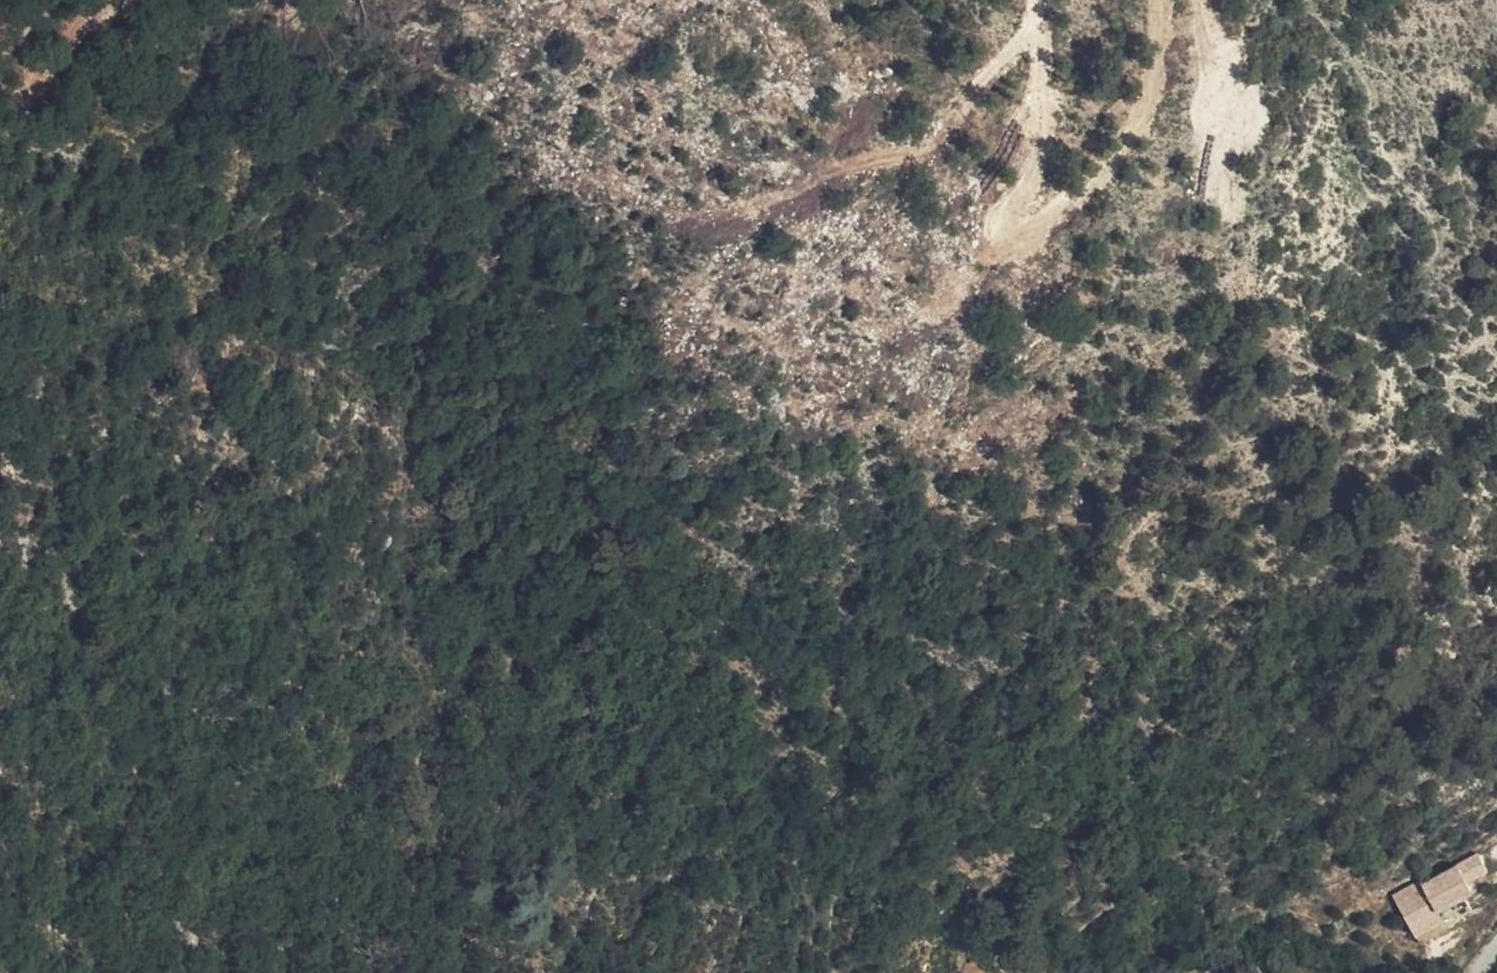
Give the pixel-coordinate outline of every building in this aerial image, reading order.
[(1466,883),(1488,874),(1480,854),(1392,892),(1412,937),(1441,925),(1435,912),(1472,897),(1466,883)]
